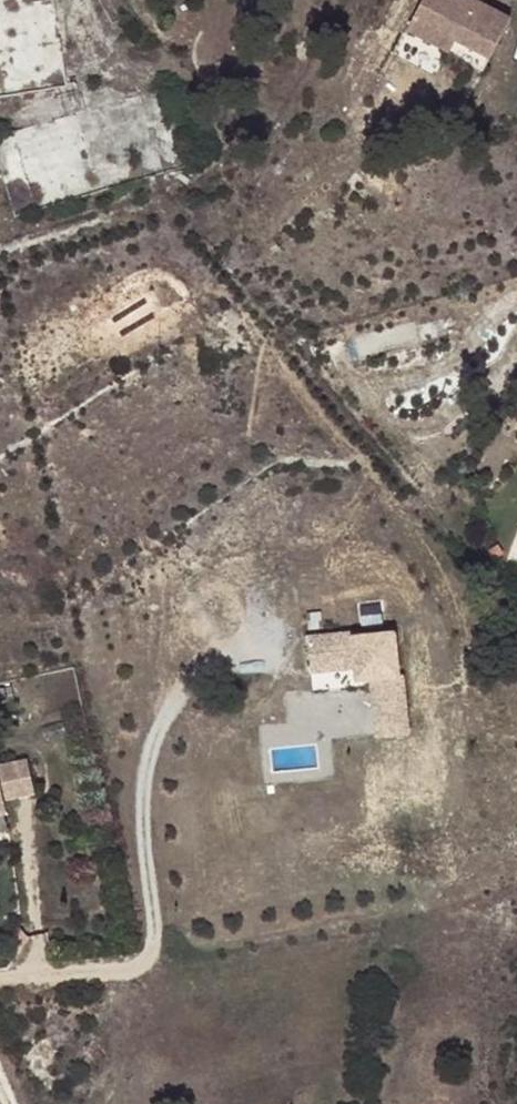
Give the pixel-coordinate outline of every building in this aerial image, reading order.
[(406,33),(448,55),(455,43),(489,61),(511,19),(476,0),(423,0),(406,33)] [(455,43),(448,56),(482,74),(489,61),(455,43)] [(346,624),(301,627),(303,661),(347,659),(348,670),(362,671),(364,700),(395,698),(393,668),(389,668),(387,626),(346,629),(346,624)] [(395,698),(364,700),(366,728),(396,726),(395,698)] [(22,775),(16,741),(0,744),(0,779),(22,775)]
